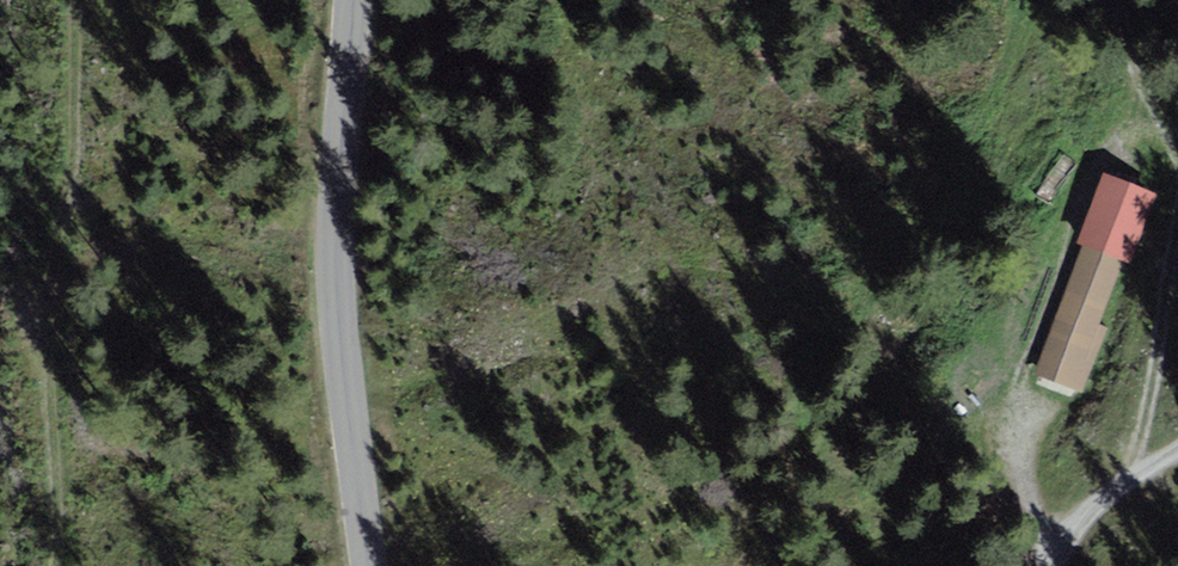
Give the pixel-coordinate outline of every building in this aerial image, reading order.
[(1129,262),(1155,198),(1106,178),(1080,244),(1087,247),(1034,377),(1076,394),(1102,330),(1094,327),(1122,259),(1129,262)]
